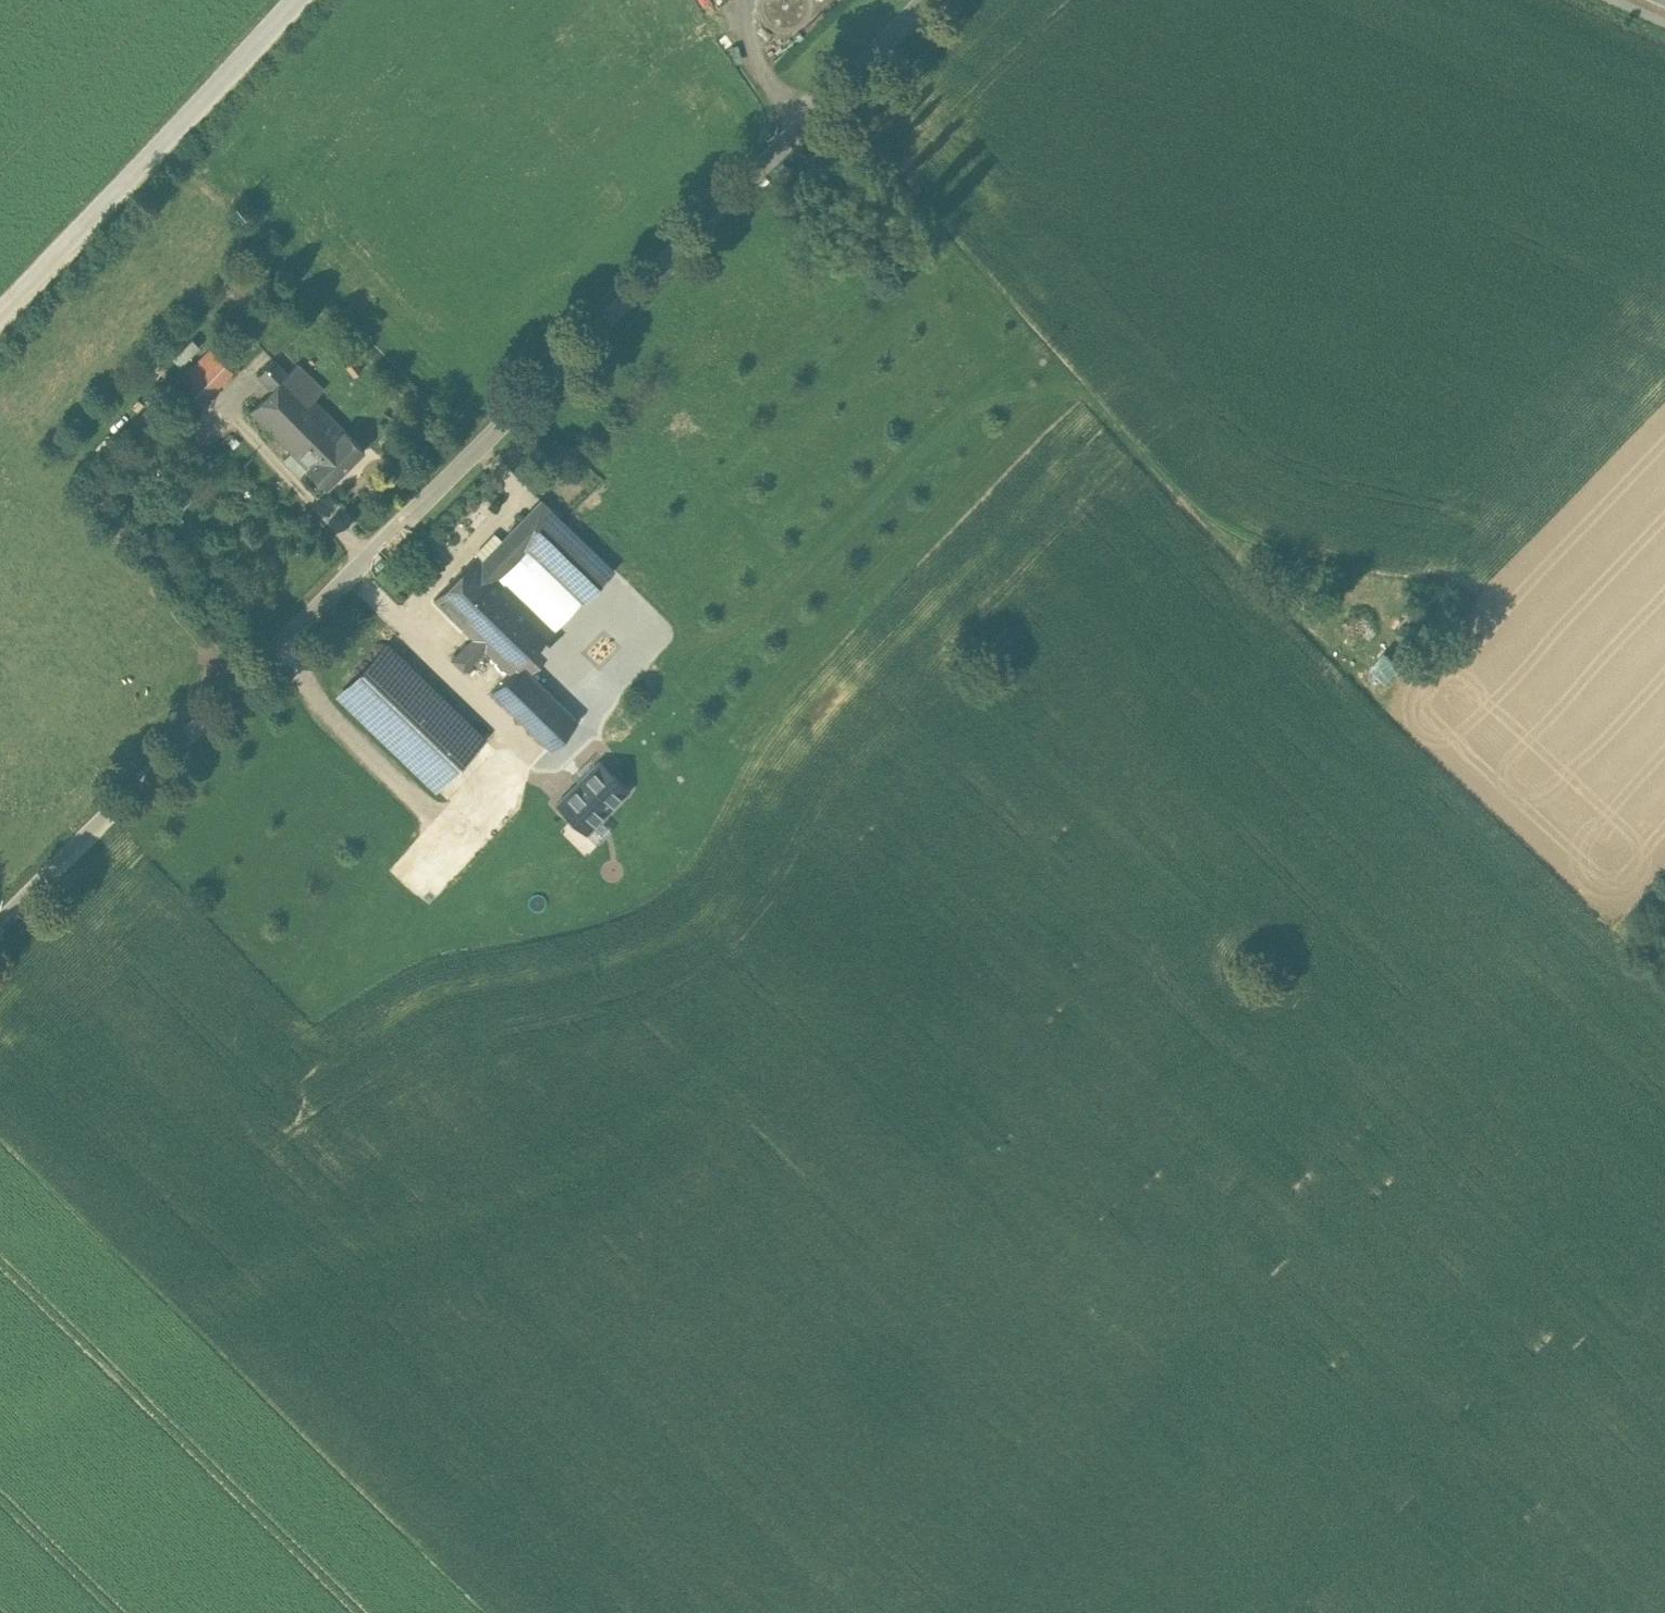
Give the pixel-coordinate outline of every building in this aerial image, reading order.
[(211,348),(183,377),(205,398),(233,369),(211,348)] [(345,429),(274,359),(259,374),(273,388),(251,411),(307,467),(327,487),(365,449),(345,429)] [(561,517),(541,498),(525,515),(541,531),(544,534),(561,517)] [(525,515),(482,560),(499,575),(526,547),(541,531),(525,515)] [(613,567),(561,517),(544,534),(596,584),(613,567)] [(544,534),(541,531),(526,547),(581,601),(596,584),(544,534)] [(578,719),(520,662),(581,601),(526,547),(499,575),(456,619),(474,638),(485,648),(509,672),(492,690),(551,747),(578,719)] [(476,554),(434,598),(456,619),(499,575),(482,560),(476,554)] [(474,638),(453,659),(464,669),(485,648),(474,638)] [(484,737),(388,645),(340,696),(435,787),(484,737)] [(628,788),(600,761),(558,803),(586,829),(628,788)] [(589,832),(597,840),(611,826),(603,818),(589,832)]
